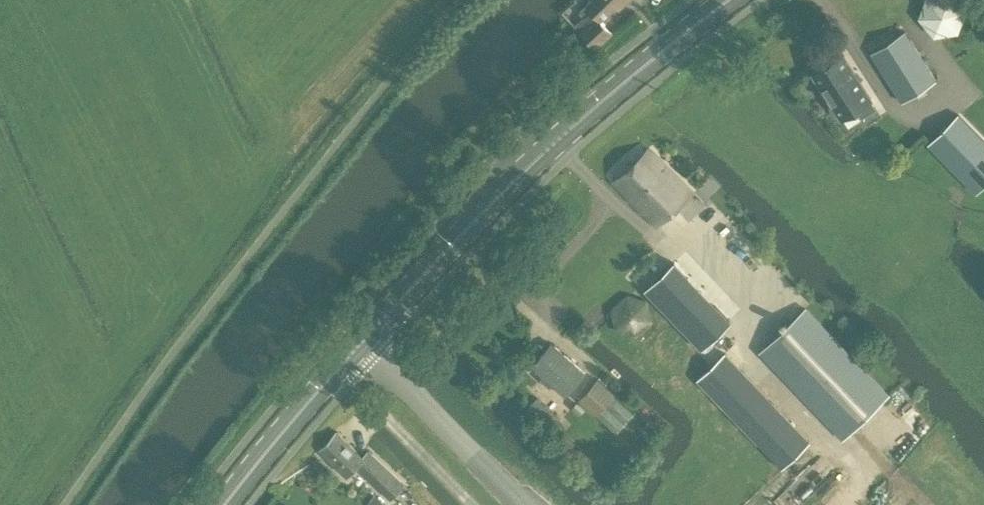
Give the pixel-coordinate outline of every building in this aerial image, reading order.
[(584,17),(574,27),(579,32),(596,49),(613,33),(601,20),(616,6),(619,9),(629,0),(594,0),(580,13),(584,17)] [(904,31),(870,53),(902,101),(935,80),(904,31)] [(841,119),(856,109),(861,117),(876,108),(871,100),(871,99),(843,54),(812,73),(830,101),(828,105),(832,112),(837,112),(841,119)] [(962,182),(970,192),(983,179),(983,169),(980,165),(983,161),(983,142),(960,117),(928,147),(962,182)] [(658,226),(674,210),(693,191),(668,167),(648,148),(614,183),(658,226)] [(698,349),(729,317),(671,263),(642,291),(698,349)] [(652,323),(650,313),(657,307),(655,299),(649,304),(649,302),(628,294),(611,308),(616,330),(636,337),(652,323)] [(806,309),(761,353),(843,439),(889,395),(806,309)] [(552,345),(534,366),(566,395),(584,374),(552,345)] [(809,441),(725,354),(698,380),(782,468),(809,441)] [(597,380),(580,400),(596,415),(597,414),(617,432),(632,414),(612,396),(614,395),(597,380)] [(537,400),(527,410),(547,430),(557,420),(537,400)] [(355,465),(379,487),(389,498),(404,483),(368,449),(362,456),(337,433),(321,450),(346,474),(355,465)]
